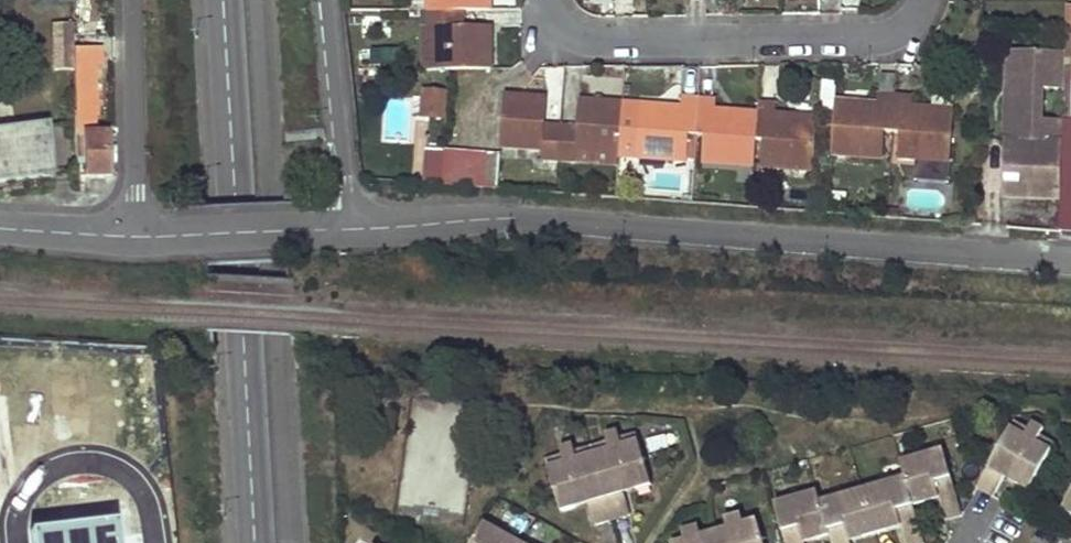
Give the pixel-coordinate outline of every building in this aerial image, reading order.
[(441,8),(429,8),(430,25),(442,25),(443,67),(453,67),(495,67),(493,23),(468,23),(467,7),(441,8)] [(73,24),(55,24),(55,70),(74,71),(73,24)] [(1066,112),(1068,47),(1010,45),(1009,82),(1014,82),(1014,95),(1009,95),(1006,193),(1063,194),(1066,119),(1066,112)] [(103,67),(102,47),(75,49),(76,120),(86,119),(95,118),(92,67),(103,67)] [(422,89),(422,120),(448,121),(448,89),(422,89)] [(552,96),(507,92),(503,143),(545,146),(545,158),(563,159),(565,123),(550,122),(552,96)] [(878,102),(837,99),(833,153),(885,157),(887,130),(894,131),(896,93),(879,92),(878,102)] [(915,94),(896,93),(894,131),(901,131),(899,157),(951,162),(954,106),(913,104),(915,94)] [(699,133),(702,98),(685,96),(685,106),(644,102),(626,101),(622,154),(639,155),(690,159),(692,133),(699,133)] [(580,125),(565,123),(563,159),(578,161),(579,150),(622,154),(626,101),(582,98),(580,125)] [(718,100),(702,98),(699,133),(706,134),(705,160),(757,164),(759,138),(761,112),(718,109),(718,100)] [(780,104),(762,102),(761,112),(759,138),(765,138),(763,164),(815,168),(819,117),(779,114),(780,104)] [(85,136),(86,119),(76,120),(76,133),(76,136),(85,136)] [(1066,119),(1063,194),(1062,226),(1062,231),(1070,226),(1070,119),(1066,119)] [(46,127),(0,133),(0,182),(52,175),(46,127)] [(86,176),(109,176),(108,135),(85,136),(76,136),(77,160),(85,160),(86,176)] [(424,148),(419,179),(498,187),(499,154),(424,148)] [(976,489),(992,498),(1006,472),(1013,476),(1015,484),(1029,491),(1055,444),(1040,436),(1039,435),(1035,441),(1026,436),(1030,430),(1029,430),(1014,421),(976,489)] [(1032,423),(1029,430),(1030,430),(1026,436),(1035,441),(1039,435),(1040,436),(1043,429),(1032,423)] [(618,431),(606,435),(608,441),(609,441),(611,448),(621,445),(619,438),(620,438),(618,431)] [(546,460),(562,511),(576,507),(580,500),(588,498),(596,525),(613,520),(631,515),(623,488),(631,485),(637,489),(652,485),(636,433),(620,438),(619,438),(621,445),(611,448),(609,441),(608,441),(591,446),(575,451),(574,452),(576,459),(566,461),(564,455),(563,455),(546,460)] [(561,448),(563,455),(564,455),(566,461),(576,459),(574,452),(575,451),(573,445),(561,448)] [(786,542),(804,542),(802,538),(810,535),(812,536),(815,530),(827,526),(829,536),(831,542),(850,542),(849,542),(848,536),(856,534),(857,534),(861,528),(883,521),(890,525),(891,524),(899,521),(900,527),(905,542),(923,542),(913,506),(910,497),(921,494),(928,497),(929,496),(937,494),(938,499),(945,521),(962,516),(942,450),(900,462),(904,477),(862,490),(820,502),(817,491),(774,503),(786,542)] [(910,497),(913,506),(938,499),(937,494),(929,496),(928,497),(921,494),(910,497)] [(1062,510),(1070,515),(1070,494),(1062,510)] [(724,520),(727,529),(743,525),(741,516),(724,520)] [(756,521),(743,525),(727,529),(714,533),(701,537),(685,541),(679,542),(763,542),(756,521)] [(856,534),(848,536),(849,542),(900,527),(899,521),(891,524),(890,525),(883,521),(861,528),(857,534),(856,534)] [(474,542),(521,542),(485,523),(474,542)] [(804,542),(806,542),(829,536),(827,526),(815,530),(812,536),(810,535),(802,538),(804,542)] [(682,532),(685,541),(701,537),(698,528),(682,532)] [(45,533),(0,539),(0,542),(47,542),(45,533)]
